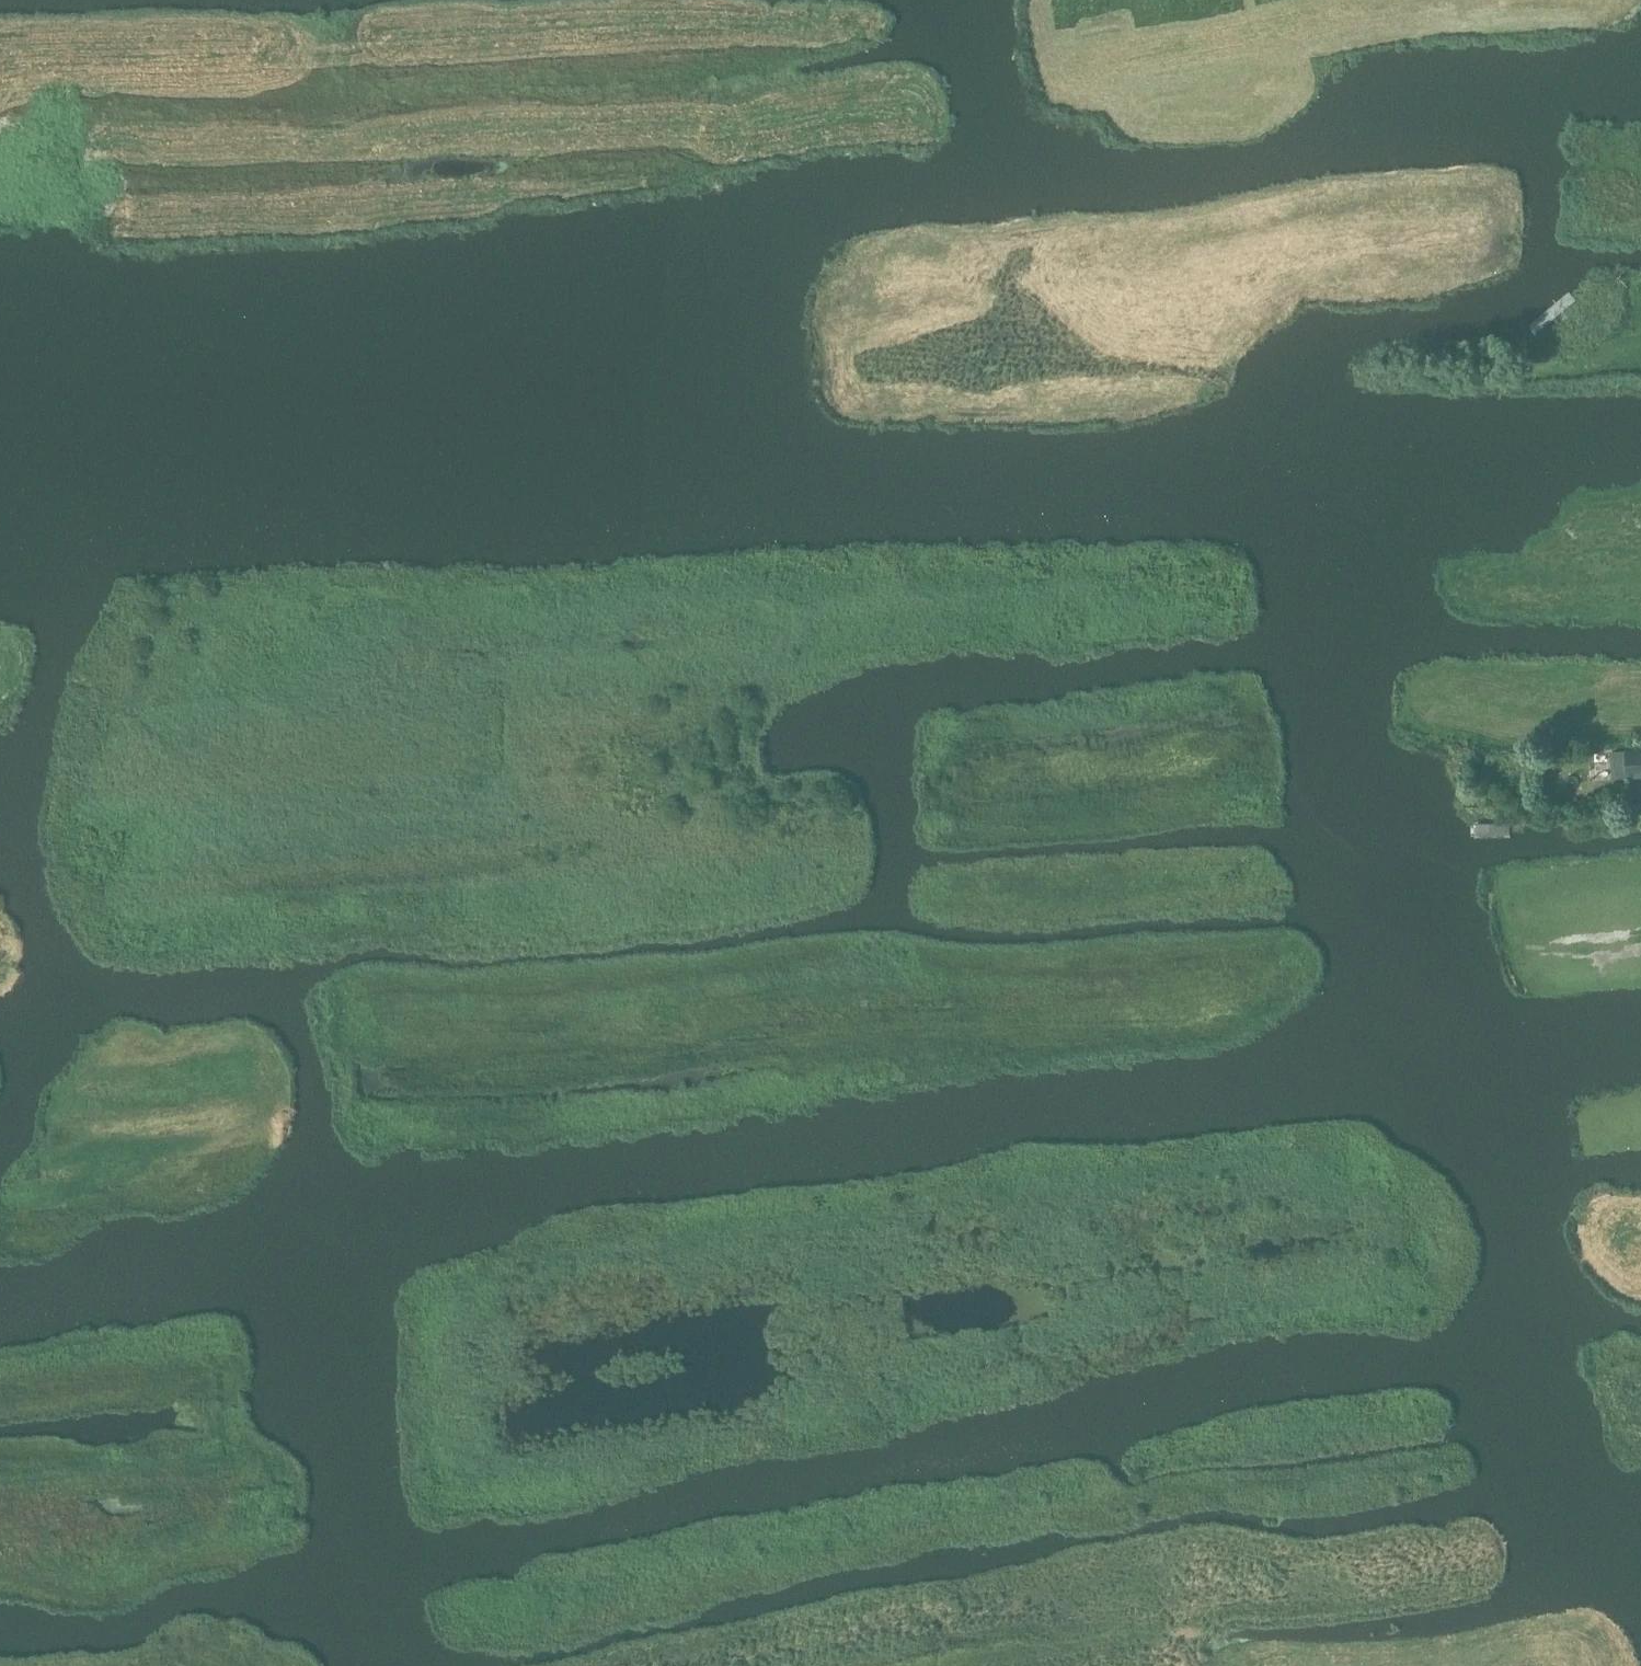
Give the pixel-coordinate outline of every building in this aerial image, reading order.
[(1610,751),(1612,778),(1640,776),(1640,748),(1610,751)]
